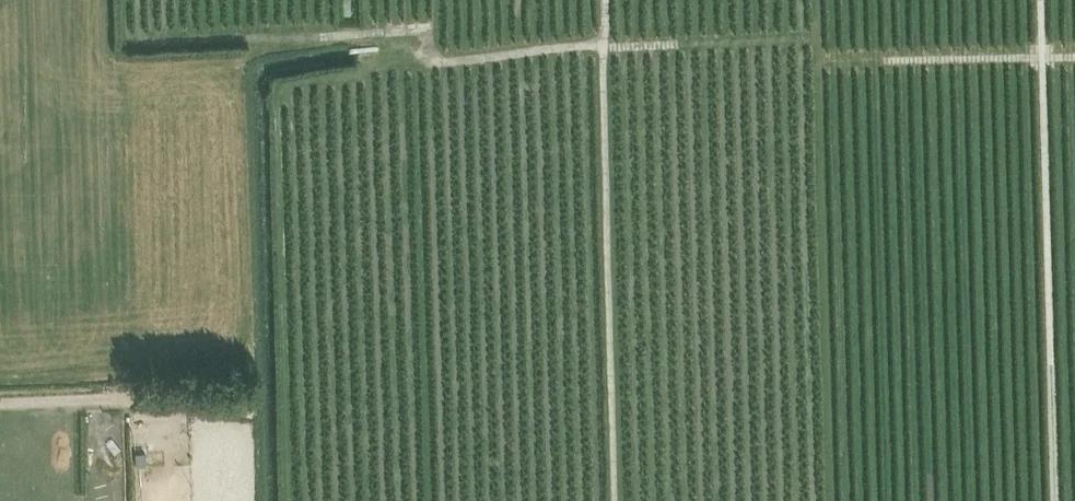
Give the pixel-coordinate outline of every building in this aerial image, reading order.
[(178,447),(189,447),(188,408),(177,409),(178,447)]
